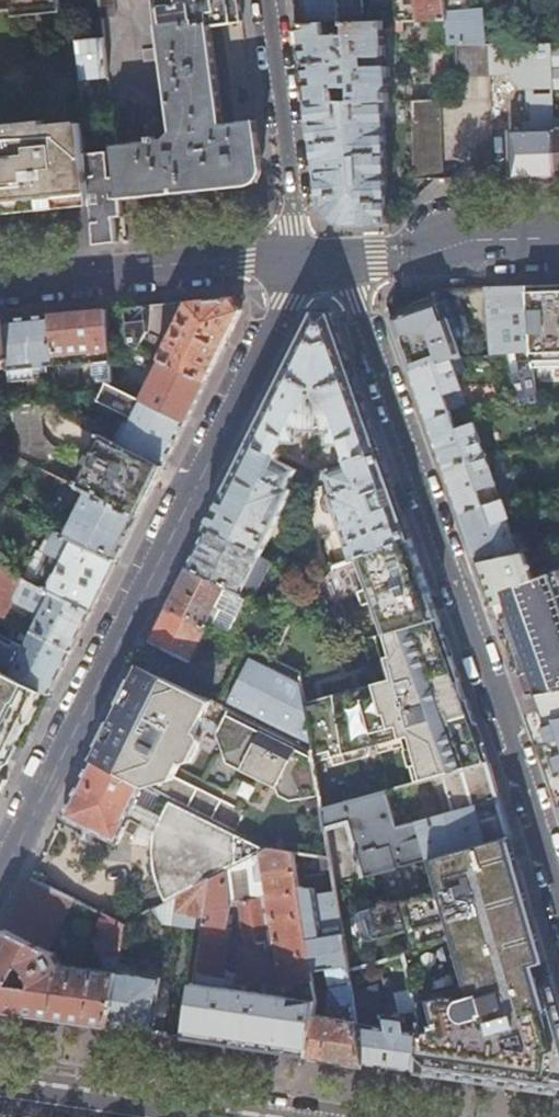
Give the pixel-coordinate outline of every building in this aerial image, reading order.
[(8,9),(57,5),(57,10),(64,9),(63,0),(0,0),(0,10),(8,9)] [(260,158),(259,152),(256,128),(255,119),(222,123),(209,25),(241,21),(239,0),(157,0),(173,130),(165,140),(157,140),(156,137),(154,137),(154,135),(149,136),(150,141),(115,145),(118,175),(120,198),(121,198),(156,194),(245,184),(254,181),(256,179),(260,173),(262,173),(262,169),(260,158)] [(294,2),(297,23),(326,22),(340,22),(339,0),(294,0),(294,2)] [(340,22),(347,21),(364,21),(363,0),(339,0),(340,22)] [(404,20),(429,19),(443,18),(446,18),(444,0),(403,0),(404,20)] [(446,18),(449,44),(456,44),(485,43),(481,9),(471,9),(470,0),(444,0),(446,18)] [(57,12),(57,10),(57,5),(8,9),(9,16),(57,12)] [(445,42),(443,18),(429,19),(432,44),(445,42)] [(326,22),(297,23),(301,52),(308,102),(352,100),(384,99),(390,99),(388,64),(364,65),(364,56),(386,55),(384,20),(364,21),(347,21),(348,33),(327,33),(326,22)] [(539,26),(519,27),(520,42),(549,41),(548,36),(539,26)] [(106,77),(101,37),(74,40),(78,79),(106,77)] [(520,42),(489,43),(490,73),(511,72),(511,78),(532,86),(554,86),(553,41),(549,41),(520,42)] [(485,43),(456,44),(457,76),(490,75),(490,73),(489,43),(485,43)] [(442,178),(440,98),(411,99),(413,179),(442,178)] [(352,100),(308,102),(312,136),(322,207),(341,224),(387,223),(386,179),(384,99),(352,100)] [(91,208),(85,152),(82,122),(42,126),(41,120),(0,124),(0,216),(91,208)] [(509,131),(510,176),(555,174),(554,129),(509,131)] [(493,176),(492,145),(476,146),(476,177),(493,176)] [(85,152),(91,208),(95,244),(116,241),(113,216),(123,215),(121,198),(120,198),(118,175),(109,176),(106,150),(85,152)] [(523,285),(532,359),(558,359),(558,284),(523,285)] [(523,285),(484,286),(490,352),(503,351),(515,407),(537,404),(532,359),(523,285)] [(230,296),(126,306),(130,343),(143,350),(204,381),(219,351),(239,310),(235,302),(230,296)] [(408,312),(390,319),(396,335),(408,371),(450,355),(452,354),(460,354),(447,319),(441,321),(434,303),(429,305),(426,296),(404,303),(408,312)] [(105,308),(48,314),(53,364),(46,365),(50,401),(57,400),(56,387),(64,386),(62,363),(110,359),(105,308)] [(283,371),(248,440),(276,454),(281,443),(296,444),(297,443),(298,431),(327,432),(326,444),(343,445),(347,458),(376,447),(353,381),(328,312),(312,311),(283,371)] [(48,314),(1,319),(6,368),(8,390),(10,405),(39,402),(35,366),(46,365),(53,364),(48,314)] [(139,399),(184,421),(204,381),(143,350),(135,367),(151,374),(145,386),(139,399)] [(464,366),(460,354),(452,354),(450,355),(456,374),(461,372),(464,366)] [(450,355),(408,371),(416,392),(425,419),(452,410),(446,393),(461,388),(456,374),(450,355)] [(117,443),(162,466),(179,432),(184,421),(139,399),(134,397),(113,387),(104,382),(96,399),(130,416),(117,443)] [(140,383),(134,397),(139,399),(145,386),(140,383)] [(467,405),(461,388),(446,393),(452,410),(467,405)] [(8,390),(0,391),(0,417),(11,416),(10,405),(8,390)] [(10,405),(11,416),(15,456),(40,468),(63,451),(51,444),(42,432),(39,402),(10,405)] [(452,410),(425,419),(433,442),(442,468),(484,453),(473,422),(458,426),(452,410)] [(101,435),(97,433),(88,453),(92,455),(101,435)] [(77,486),(86,490),(137,515),(156,478),(162,466),(117,443),(101,435),(92,455),(88,453),(82,466),(86,468),(77,486)] [(497,440),(498,452),(516,450),(514,438),(497,440)] [(226,483),(204,527),(257,554),(258,554),(290,489),(286,487),(294,470),(276,461),(279,455),(276,454),(248,440),(226,483)] [(392,492),(376,447),(347,458),(345,458),(346,464),(326,471),(332,491),(328,493),(351,559),(357,557),(409,540),(392,492)] [(311,459),(314,469),(339,460),(336,450),(311,459)] [(484,453),(442,468),(450,490),(459,514),(500,499),(484,453)] [(73,484),(77,486),(86,468),(82,466),(73,484)] [(64,535),(115,560),(123,544),(137,515),(86,490),(64,535)] [(519,551),(500,499),(459,514),(467,538),(475,560),(519,551)] [(309,516),(309,529),(322,525),(318,513),(309,516)] [(204,527),(184,567),(237,593),(257,554),(204,527)] [(37,549),(23,578),(90,611),(103,584),(115,560),(64,535),(51,528),(40,551),(37,549)] [(379,619),(383,633),(384,632),(437,617),(424,580),(409,540),(357,557),(376,611),(372,612),(374,620),(379,619)] [(519,551),(475,560),(486,592),(490,590),(501,596),(508,615),(499,618),(517,670),(526,667),(535,693),(536,693),(537,693),(538,693),(558,690),(558,543),(519,551)] [(3,618),(12,601),(33,611),(30,618),(36,621),(31,631),(70,651),(84,622),(90,611),(23,578),(0,566),(0,616),(3,618)] [(179,578),(165,606),(206,627),(222,635),(234,612),(242,595),(237,593),(184,567),(179,578)] [(165,606),(147,640),(188,660),(206,627),(165,606)] [(303,706),(311,752),(311,755),(470,710),(465,697),(459,699),(453,682),(459,680),(453,663),(449,653),(444,638),(443,636),(437,617),(384,632),(383,633),(390,656),(384,658),(390,681),(383,683),(359,690),(352,692),(321,701),(315,703),(303,706)] [(2,670),(38,688),(49,694),(63,664),(70,651),(31,631),(13,669),(4,665),(2,670)] [(215,649),(232,658),(238,643),(222,635),(215,649)] [(446,635),(443,636),(444,638),(449,653),(452,652),(446,635)] [(215,649),(194,693),(223,708),(244,664),(232,658),(215,649)] [(244,664),(223,708),(311,752),(303,706),(297,673),(270,659),(251,650),(244,664)] [(376,660),(383,683),(390,681),(384,658),(376,660)] [(136,663),(128,679),(127,681),(135,684),(144,667),(136,663)] [(88,760),(140,786),(142,787),(171,776),(176,766),(178,762),(182,764),(189,762),(201,739),(198,731),(207,728),(218,734),(226,761),(233,765),(275,786),(276,787),(293,795),(317,791),(312,759),(311,755),(311,752),(223,708),(194,693),(144,667),(135,684),(127,681),(115,704),(111,712),(107,720),(94,747),(88,760)] [(9,746),(16,743),(25,725),(23,717),(38,688),(2,670),(0,669),(0,764),(9,746)] [(127,681),(128,679),(126,678),(114,702),(115,704),(127,681)] [(459,699),(465,697),(459,680),(453,682),(459,699)] [(558,797),(558,690),(538,693),(537,693),(542,707),(544,723),(533,724),(554,782),(558,797)] [(470,710),(311,755),(312,759),(329,755),(330,761),(367,751),(377,748),(400,741),(402,748),(407,768),(414,766),(419,782),(488,764),(481,741),(474,723),(470,710)] [(92,746),(94,747),(107,720),(105,721),(92,746)] [(478,722),(474,723),(481,741),(484,740),(478,722)] [(379,754),(402,748),(400,741),(377,748),(379,754)] [(367,751),(330,761),(332,768),(369,757),(367,751)] [(162,899),(163,902),(206,880),(242,860),(240,854),(239,847),(240,842),(242,837),(167,799),(160,815),(146,808),(132,801),(140,786),(88,760),(59,816),(114,843),(121,828),(133,835),(138,824),(151,831),(150,848),(148,851),(145,857),(143,864),(145,871),(148,877),(151,881),(156,886),(157,888),(159,893),(162,899)] [(412,784),(320,808),(324,829),(346,823),(361,876),(377,871),(510,833),(503,807),(497,788),(488,764),(419,782),(412,784)] [(407,768),(412,784),(419,782),(414,766),(407,768)] [(142,787),(140,786),(132,801),(146,808),(153,793),(142,787)] [(293,795),(276,787),(278,792),(285,797),(293,795)] [(462,995),(460,1001),(551,976),(540,938),(510,833),(377,871),(387,906),(370,911),(376,934),(403,926),(412,955),(441,946),(451,943),(454,954),(449,956),(456,966),(459,972),(461,978),(462,985),(462,995)] [(206,880),(199,927),(183,1038),(208,1041),(233,1045),(257,1048),(282,1052),(307,1055),(313,1014),(314,1002),(282,997),(266,995),(244,991),(244,986),(239,985),(232,984),(234,973),(222,972),(228,929),(224,928),(227,907),(227,901),(237,900),(245,943),(259,941),(272,939),(280,986),(311,981),(309,972),(295,887),(289,853),(264,849),(242,860),(206,880)] [(100,912),(93,952),(97,952),(97,956),(101,969),(58,963),(52,954),(46,951),(73,899),(29,877),(0,936),(0,1011),(23,1015),(65,1021),(108,1027),(115,971),(121,923),(100,912)] [(163,902),(152,907),(162,921),(199,927),(206,880),(163,902)] [(313,890),(295,887),(309,972),(347,966),(346,962),(344,948),(338,913),(334,892),(314,896),(313,890)] [(338,913),(344,948),(358,944),(349,910),(338,913)] [(412,1000),(414,1006),(425,1003),(426,1004),(438,1001),(440,999),(442,998),(446,998),(451,998),(457,1000),(460,1001),(462,995),(462,985),(461,978),(459,972),(456,966),(449,956),(454,954),(451,943),(441,946),(453,988),(412,1000)] [(365,957),(346,962),(347,966),(348,971),(373,964),(371,956),(365,958),(365,957)] [(159,978),(115,971),(108,1027),(151,1033),(159,978)] [(551,976),(460,1001),(457,1002),(452,1035),(426,1031),(423,1023),(418,1024),(420,1031),(415,1071),(494,1083),(558,1092),(558,1006),(551,976)] [(314,1002),(311,981),(280,986),(282,997),(314,1002)] [(398,1068),(415,1071),(420,1031),(418,1024),(415,1014),(396,1016),(381,1014),(377,991),(351,994),(353,1007),(356,1020),(363,1063),(380,1066),(398,1068)] [(414,1006),(415,1014),(418,1024),(423,1023),(426,1031),(452,1035),(457,1002),(460,1001),(457,1000),(451,998),(446,998),(442,998),(440,999),(438,1001),(426,1004),(425,1003),(414,1006)] [(343,1012),(342,1018),(356,1020),(353,1007),(348,1008),(345,1009),(343,1012)] [(342,1018),(313,1014),(307,1055),(333,1059),(363,1063),(356,1020),(342,1018)]
